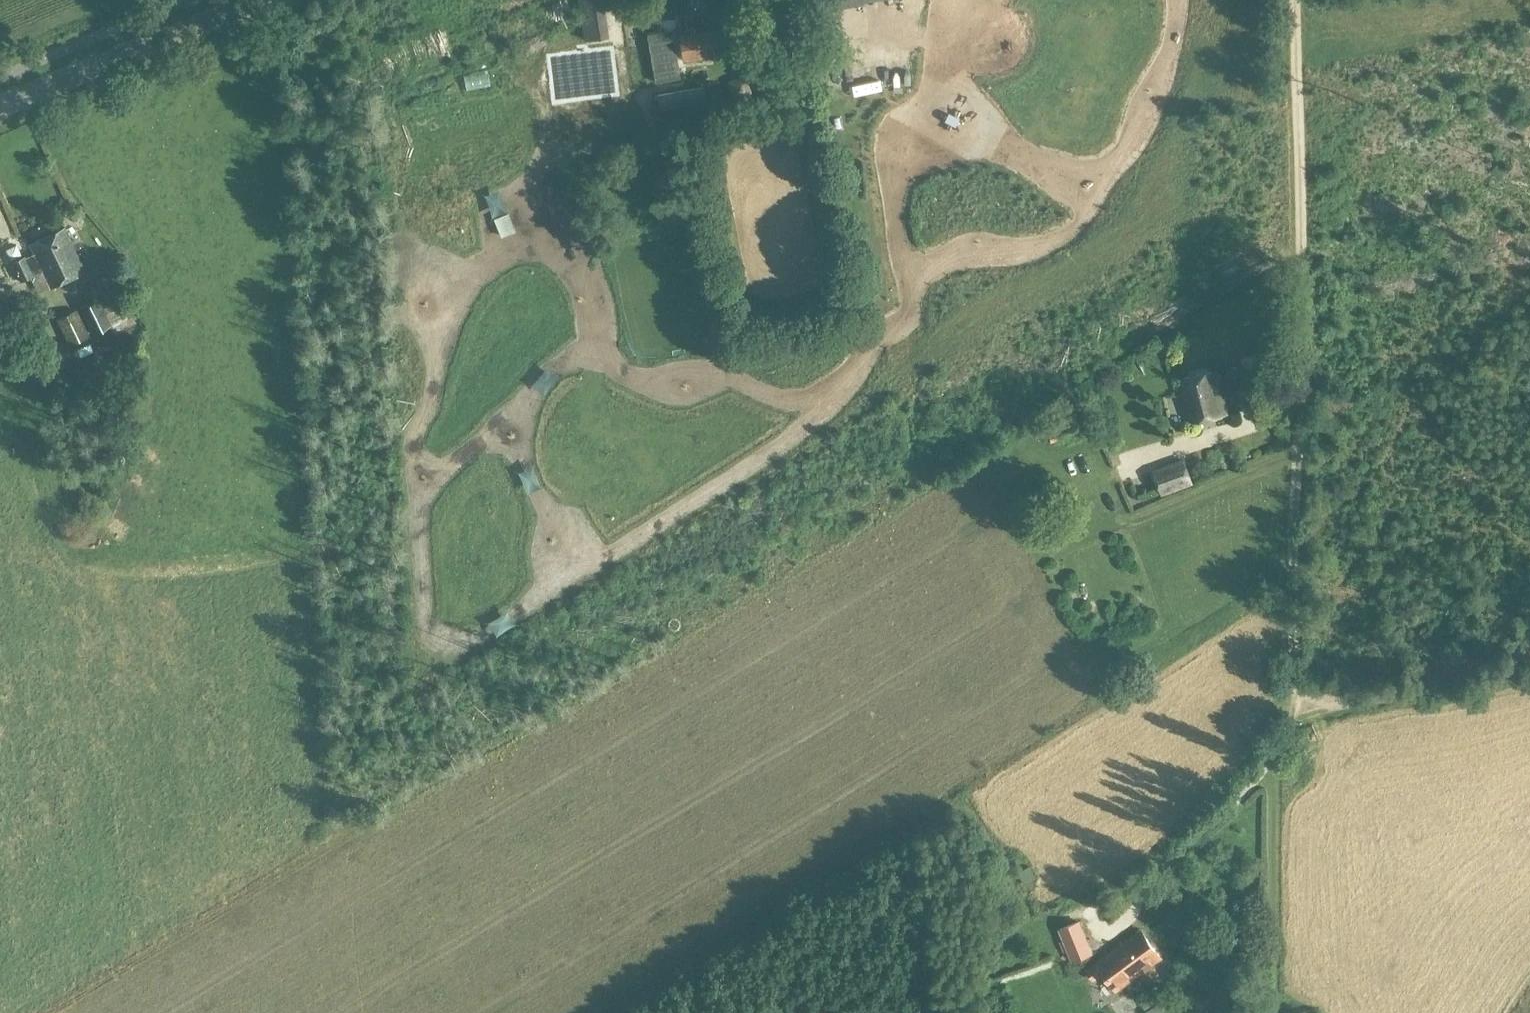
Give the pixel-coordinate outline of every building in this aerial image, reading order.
[(585,41),(610,37),(604,0),(578,0),(585,41)] [(677,13),(716,6),(715,0),(675,0),(677,13)] [(815,15),(864,6),(863,0),(812,0),(815,15)] [(696,33),(681,35),(679,36),(683,62),(733,55),(729,28),(696,33)] [(673,30),(649,34),(656,82),(681,78),(673,30)] [(507,214),(495,219),(503,240),(516,236),(507,214)] [(73,242),(66,229),(31,246),(35,254),(27,259),(26,257),(13,263),(22,281),(42,271),(51,288),(86,271),(78,255),(85,252),(79,239),(73,242)] [(99,300),(80,309),(94,335),(113,326),(99,300)] [(78,310),(56,321),(68,348),(90,336),(78,310)] [(76,369),(83,389),(137,369),(130,349),(76,369)] [(1244,366),(1230,368),(1231,374),(1219,376),(1217,371),(1183,380),(1193,423),(1228,414),(1224,399),(1248,395),(1244,366)] [(1186,458),(1153,471),(1163,497),(1195,485),(1186,458)] [(1017,867),(1023,880),(1034,875),(1027,862),(1017,867)] [(1090,943),(1080,919),(1059,928),(1064,940),(1060,941),(1065,953),(1090,943)] [(1118,992),(1161,960),(1141,932),(1098,964),(1118,992)]
